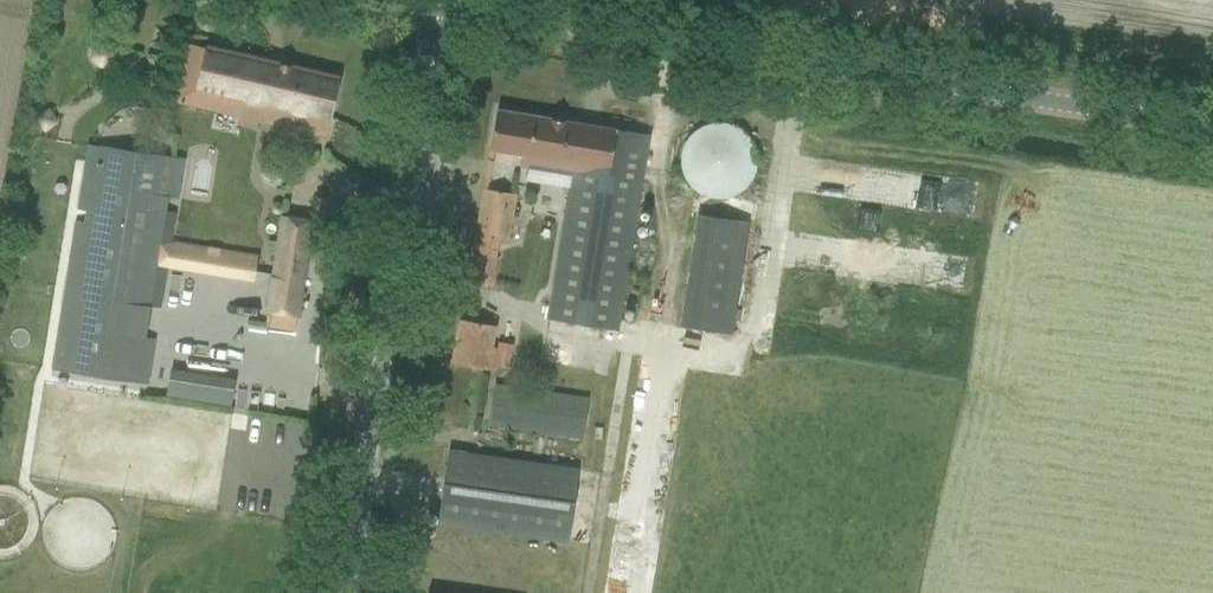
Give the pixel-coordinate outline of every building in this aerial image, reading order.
[(181,66),(173,101),(215,110),(219,92),(244,98),(239,116),(272,124),(295,129),(323,135),(327,117),(329,118),(338,78),(186,43),(181,66)] [(548,319),(617,331),(650,135),(498,109),(491,149),(522,155),(521,166),(529,167),(530,163),(573,170),(548,319)] [(709,197),(720,198),(731,196),(741,191),(749,184),(755,174),(757,163),(757,152),(753,142),(746,133),(737,126),(727,122),(715,122),(705,124),(696,130),(689,137),(684,146),(681,157),(682,167),(685,177),(691,186),(700,192),(709,197)] [(87,144),(51,369),(149,385),(156,339),(146,337),(151,306),(149,306),(165,211),(168,197),(175,156),(100,144),(100,146),(87,144)] [(347,147),(341,151),(348,162),(355,157),(347,147)] [(468,281),(491,285),(499,238),(509,240),(517,194),(484,189),(468,281)] [(683,327),(732,334),(749,222),(699,214),(683,327)] [(266,325),(295,330),(312,222),(283,217),(266,325)] [(461,320),(454,362),(477,366),(490,369),(494,347),(490,346),(493,326),(484,324),(461,320)] [(500,341),(496,364),(510,367),(514,344),(500,341)] [(176,375),(173,394),(239,404),(242,385),(176,375)] [(490,423),(584,437),(589,399),(495,386),(490,423)] [(485,426),(481,452),(504,455),(508,429),(485,426)] [(439,523),(569,542),(579,469),(449,451),(439,523)]
